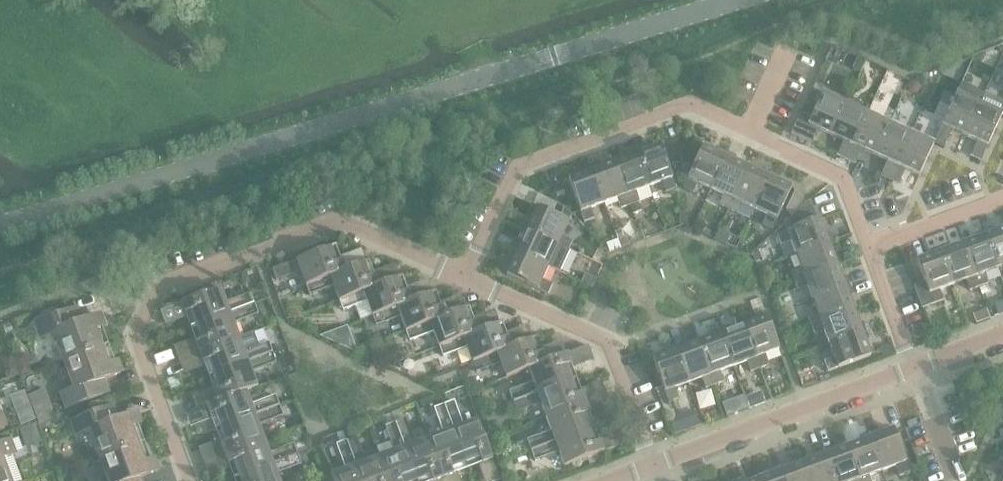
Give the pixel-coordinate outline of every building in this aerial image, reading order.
[(965,137),(984,94),(962,84),(936,140),(946,145),(952,131),(965,137)] [(831,137),(846,104),(824,94),(812,118),(801,113),(792,135),(812,144),(818,130),(831,137)] [(965,137),(977,142),(971,156),(981,161),(1002,113),(1002,102),(984,94),(965,137)] [(838,156),(847,160),(868,114),(846,104),(831,137),(844,142),(838,156)] [(868,114),(847,160),(855,164),(862,151),(875,157),(890,124),(868,114)] [(881,177),(890,181),(911,134),(890,124),(875,157),(887,163),(881,177)] [(906,171),(919,177),(934,145),(911,134),(890,181),(899,185),(906,171)] [(635,150),(648,188),(661,183),(665,193),(676,189),(660,147),(646,152),(644,147),(635,150)] [(698,184),(711,190),(728,153),(719,149),(717,153),(703,147),(684,188),(694,193),(698,184)] [(648,188),(635,150),(626,154),(627,158),(614,163),(630,206),(639,203),(635,193),(648,188)] [(728,209),(747,167),(735,162),(737,158),(728,153),(711,190),(724,196),(720,205),(728,209)] [(630,206),(614,163),(601,168),(599,164),(590,167),(603,204),(616,199),(620,210),(630,206)] [(603,204),(590,167),(581,171),(582,175),(568,180),(584,223),(594,219),(590,209),(603,204)] [(742,204),(754,210),(771,173),(763,169),(761,174),(747,167),(728,209),(737,213),(742,204)] [(771,173),(754,210),(767,216),(763,225),(773,230),(793,188),(779,182),(781,178),(771,173)] [(782,246),(792,242),(797,255),(834,241),(831,232),(826,234),(821,220),(818,221),(813,207),(808,203),(785,224),(788,232),(778,235),(782,246)] [(533,219),(527,232),(569,251),(574,242),(563,237),(569,224),(533,207),(529,217),(533,219)] [(995,233),(993,228),(984,231),(998,269),(1002,267),(1002,230),(995,233)] [(985,273),(998,269),(984,231),(975,235),(977,240),(964,245),(979,287),(988,284),(985,273)] [(517,243),(513,251),(549,268),(555,256),(565,260),(569,251),(527,232),(521,244),(517,243)] [(791,272),(795,281),(837,265),(833,252),(838,250),(834,241),(797,255),(802,268),(791,272)] [(970,291),(979,287),(964,245),(950,250),(948,245),(939,248),(953,285),(966,280),(970,291)] [(301,271),(307,286),(346,271),(342,262),(337,264),(331,248),(273,270),(277,280),(301,271)] [(940,290),(953,285),(939,248),(930,251),(932,256),(917,262),(925,283),(914,287),(922,309),(944,301),(940,290)] [(549,268),(513,251),(508,261),(513,263),(506,276),(548,296),(553,286),(543,281),(549,268)] [(346,271),(307,286),(310,295),(334,287),(340,301),(379,286),(376,278),(370,280),(365,264),(346,271)] [(809,287),(814,300),(851,286),(848,277),(842,279),(837,265),(795,281),(798,290),(809,287)] [(340,301),(344,310),(355,306),(361,321),(374,316),(413,302),(409,293),(404,295),(398,279),(379,286),(340,301)] [(851,286),(814,300),(819,313),(808,317),(811,327),(854,311),(849,298),(854,296),(851,286)] [(197,326),(255,304),(251,295),(227,304),(222,289),(208,295),(205,287),(182,295),(185,303),(182,304),(186,315),(192,313),(197,326)] [(413,302),(374,316),(377,326),(401,317),(407,331),(445,317),(442,308),(436,310),(431,295),(413,302)] [(255,304),(197,326),(202,340),(196,342),(200,353),(240,338),(235,324),(259,315),(255,304)] [(54,334),(64,362),(102,348),(96,331),(103,328),(99,316),(82,322),(77,309),(36,324),(41,339),(54,334)] [(464,310),(445,317),(407,331),(410,341),(435,333),(440,347),(479,332),(476,323),(470,325),(464,310)] [(826,332),(830,345),(868,331),(864,321),(859,323),(854,311),(811,327),(815,336),(826,332)] [(744,326),(760,369),(769,366),(765,355),(779,350),(765,312),(755,316),(757,321),(744,326)] [(912,328),(916,339),(925,336),(921,325),(912,328)] [(497,326),(479,332),(440,347),(444,357),(468,348),(474,362),(512,348),(509,339),(503,341),(497,326)] [(760,369),(744,326),(730,331),(728,326),(719,329),(733,367),(746,362),(750,373),(760,369)] [(348,327),(321,337),(339,345),(353,340),(348,327)] [(719,372),(733,367),(719,329),(710,333),(711,338),(699,343),(715,386),(724,383),(719,372)] [(868,331),(830,345),(835,358),(825,362),(828,372),(871,356),(866,342),(871,340),(868,331)] [(240,338),(200,353),(204,363),(210,361),(215,375),(273,353),(287,348),(284,338),(245,352),(240,338)] [(512,348),(474,362),(477,373),(501,364),(507,379),(529,371),(529,370),(546,364),(542,355),(537,357),(531,341),(512,348)] [(705,390),(715,386),(699,343),(685,348),(683,343),(674,346),(688,384),(701,379),(705,390)] [(675,389),(688,384),(674,346),(665,350),(666,355),(652,360),(668,404),(679,400),(675,389)] [(102,348),(64,362),(75,390),(62,395),(67,409),(109,394),(104,380),(120,374),(116,363),(109,366),(102,348)] [(28,352),(5,359),(11,378),(34,372),(28,352)] [(273,353),(215,375),(220,388),(214,390),(218,402),(247,391),(247,392),(258,388),(253,373),(277,364),(273,353)] [(572,364),(568,354),(566,355),(546,364),(529,370),(529,371),(534,384),(510,394),(514,404),(572,382),(566,367),(572,364)] [(542,405),(547,419),(586,404),(583,396),(578,398),(572,382),(514,404),(517,414),(542,405)] [(47,388),(30,394),(41,423),(58,417),(47,388)] [(208,406),(211,416),(217,414),(222,427),(280,407),(277,397),(252,406),(247,392),(247,391),(218,402),(208,406)] [(29,397),(15,400),(20,423),(33,421),(29,397)] [(455,402),(444,405),(466,463),(480,458),(482,464),(493,460),(478,420),(464,426),(455,402)] [(586,404),(547,419),(552,433),(528,442),(532,452),(590,431),(584,415),(590,413),(586,404)] [(466,463),(444,405),(434,409),(443,433),(429,439),(443,478),(454,474),(452,468),(466,463)] [(101,460),(139,446),(132,428),(140,425),(135,414),(118,420),(113,407),(72,422),(78,437),(90,432),(101,460)] [(280,407),(222,427),(227,441),(221,443),(226,455),(265,440),(260,426),(284,417),(280,407)] [(395,423),(417,480),(418,480),(431,476),(433,480),(435,480),(443,478),(429,439),(414,444),(405,420),(395,423)] [(380,457),(389,480),(417,480),(395,423),(385,427),(391,442),(377,447),(380,457)] [(37,427),(27,428),(30,447),(40,445),(37,427)] [(869,434),(883,471),(896,466),(900,477),(910,473),(894,430),(880,435),(879,430),(869,434)] [(590,431),(532,452),(535,463),(560,454),(565,468),(605,454),(601,444),(596,446),(590,431)] [(848,447),(861,480),(872,480),(870,476),(883,471),(869,434),(860,437),(862,442),(848,447)] [(347,441),(362,480),(389,480),(380,457),(366,462),(357,438),(347,441)] [(270,455),(265,440),(226,455),(230,465),(235,463),(240,477),(298,455),(295,446),(270,455)] [(3,460),(16,455),(11,441),(0,445),(0,480),(11,480),(3,460)] [(347,441),(336,445),(345,469),(331,475),(333,480),(362,480),(347,441)] [(139,446),(101,460),(109,480),(141,480),(140,478),(157,472),(153,461),(145,463),(139,446)] [(824,450),(836,480),(861,480),(848,447),(835,451),(834,447),(824,450)] [(824,450),(815,454),(817,459),(803,463),(810,480),(836,480),(824,450)] [(240,477),(242,480),(280,480),(278,475),(302,466),(298,455),(240,477)] [(779,467),(784,480),(810,480),(803,463),(791,468),(789,464),(779,467)] [(779,467),(770,471),(772,475),(759,480),(784,480),(779,467)]
